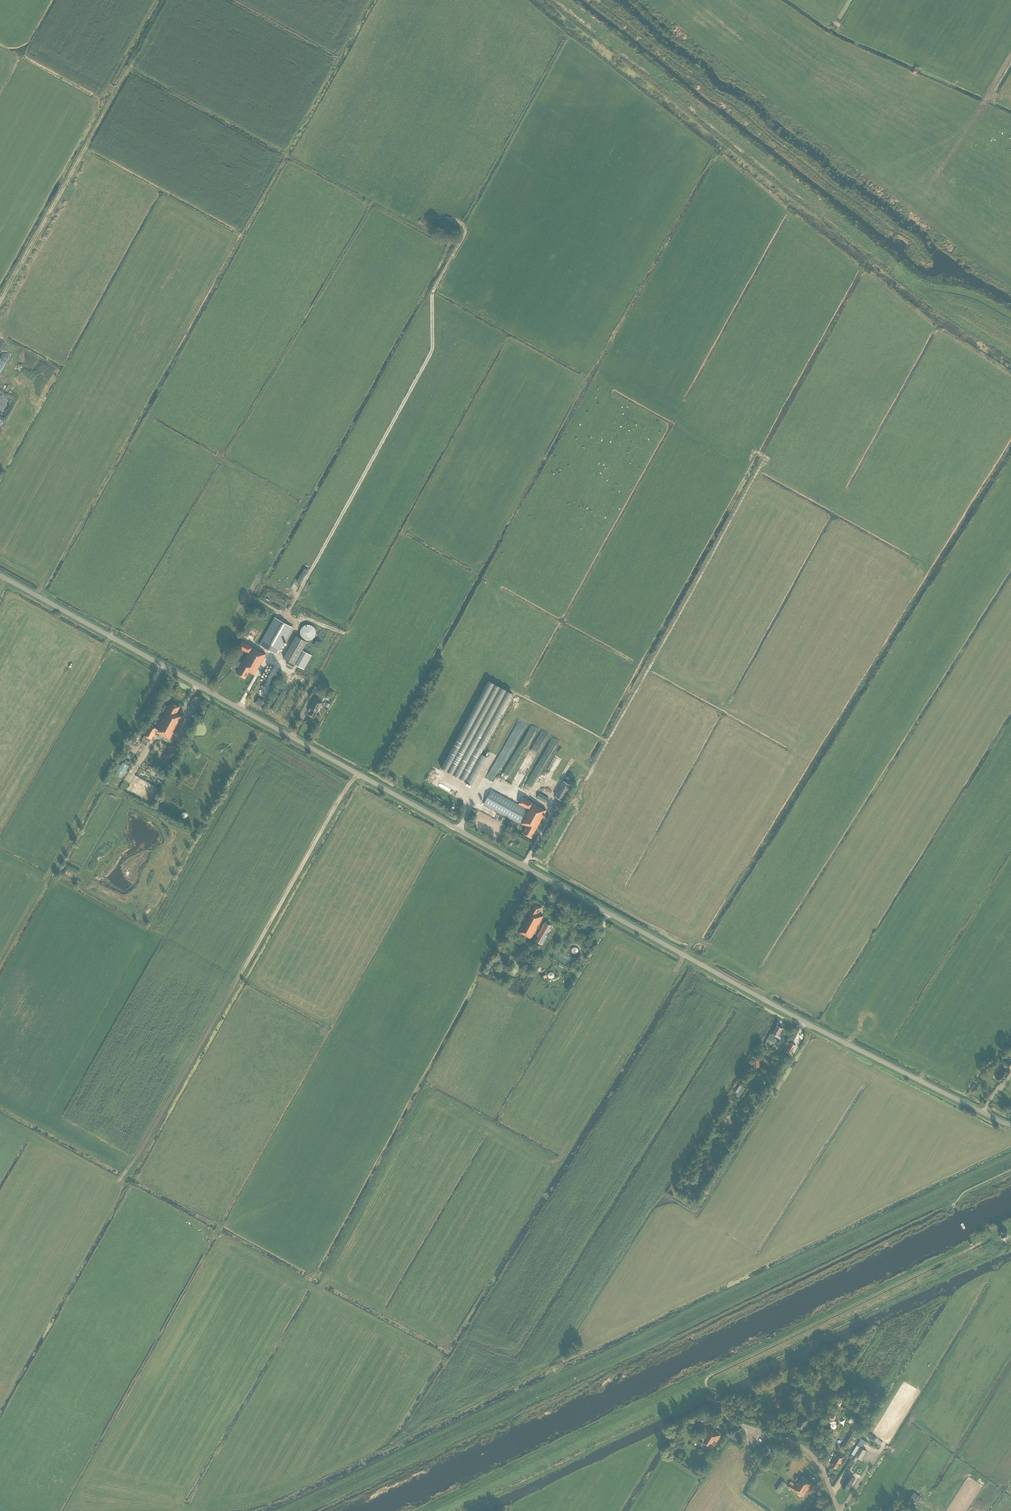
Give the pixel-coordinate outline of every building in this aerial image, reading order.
[(277,654),(292,627),(275,617),(260,644),(277,654)] [(307,640),(308,640),(309,640),(311,640),(312,639),(313,638),(314,637),(315,636),(315,635),(316,634),(316,632),(316,631),(316,630),(315,628),(314,627),(313,626),(312,625),(311,625),(310,624),(308,624),(307,624),(305,625),(304,625),(303,626),(302,627),(301,628),(301,629),(300,631),(300,632),(300,633),(301,635),(301,636),(302,637),(303,638),(304,639),(305,640),(307,640)] [(294,664),(307,641),(296,635),(283,658),(294,664)] [(248,671),(254,675),(266,654),(252,646),(242,640),(238,647),(248,653),(242,663),(239,661),(236,666),(240,668),(237,673),(245,678),(247,674),(247,673),(248,671)] [(304,669),(312,655),(302,650),(295,664),(304,669)] [(513,693),(488,680),(441,767),(472,784),(487,757),(480,753),(513,693)] [(331,697),(332,695),(330,695),(331,694),(327,692),(323,698),(327,700),(330,696),(331,697)] [(314,717),(320,706),(323,702),(314,697),(309,707),(307,710),(310,711),(309,713),(314,717)] [(177,710),(179,706),(172,702),(169,706),(169,707),(168,707),(165,705),(162,710),(166,712),(157,728),(150,724),(142,739),(149,743),(155,731),(169,739),(182,716),(176,713),(177,711),(177,710)] [(523,742),(530,743),(531,736),(530,735),(530,732),(531,732),(531,730),(535,730),(535,726),(530,726),(530,731),(527,731),(527,736),(523,736),(523,742)] [(123,775),(129,766),(123,762),(117,771),(123,775)] [(164,780),(161,779),(162,778),(157,775),(155,779),(157,780),(155,783),(160,786),(164,780)] [(563,800),(571,785),(564,781),(555,796),(563,800)] [(539,832),(543,824),(540,822),(547,810),(533,802),(523,796),(519,803),(529,809),(527,812),(526,811),(527,809),(491,790),(484,804),(519,823),(520,821),(522,822),(521,823),(527,826),(526,828),(523,833),(531,837),(535,830),(539,832)] [(545,803),(548,797),(540,792),(537,798),(545,803)] [(558,811),(563,801),(557,798),(552,808),(558,811)] [(538,913),(541,907),(534,903),(532,908),(528,906),(525,911),(529,913),(518,932),(531,939),(543,916),(538,913)] [(546,922),(536,941),(542,944),(547,936),(546,935),(552,925),(546,922)] [(778,1035),(782,1028),(777,1025),(773,1032),(774,1033),(773,1035),(770,1033),(767,1039),(774,1043),(776,1039),(775,1038),(777,1034),(778,1035)] [(791,1054),(796,1045),(791,1042),(786,1051),(791,1054)] [(1010,1062),(1010,1061),(1004,1056),(1001,1061),(1004,1064),(1003,1066),(997,1074),(998,1074),(996,1078),(1002,1082),(1005,1078),(1005,1079),(1007,1077),(1006,1076),(1007,1075),(1008,1075),(1010,1071),(1006,1068),(1007,1066),(1008,1066),(1010,1062)] [(773,1065),(768,1071),(773,1074),(777,1068),(773,1065)] [(739,1084),(735,1092),(736,1093),(735,1095),(738,1098),(740,1094),(744,1087),(739,1084)] [(1004,1239),(1008,1237),(1009,1234),(1008,1231),(1004,1229),(1001,1231),(1000,1234),(1001,1237),(1004,1239)] [(837,1413),(841,1407),(836,1404),(832,1410),(837,1413)] [(713,1417),(710,1411),(695,1419),(698,1425),(713,1417)] [(806,1418),(802,1415),(798,1421),(799,1422),(797,1426),(802,1429),(805,1425),(808,1419),(807,1419),(808,1418),(806,1418)] [(716,1442),(721,1435),(708,1426),(704,1433),(703,1433),(703,1440),(705,1440),(701,1443),(706,1449),(707,1447),(712,1449),(714,1446),(713,1445),(716,1442)] [(849,1449),(859,1432),(853,1428),(843,1445),(849,1449)] [(862,1459),(867,1450),(861,1447),(862,1444),(859,1442),(849,1457),(855,1461),(858,1457),(862,1459)] [(844,1456),(838,1453),(834,1459),(833,1462),(832,1462),(832,1463),(831,1465),(836,1468),(840,1462),(840,1463),(844,1456)] [(794,1481),(782,1474),(777,1482),(784,1487),(783,1489),(790,1494),(793,1488),(791,1486),(794,1481)] [(855,1478),(851,1475),(849,1478),(846,1476),(844,1480),(845,1481),(842,1486),(847,1489),(850,1484),(851,1485),(854,1481),(853,1480),(855,1478)] [(916,1504),(918,1500),(921,1496),(914,1492),(911,1496),(909,1500),(916,1504)]
